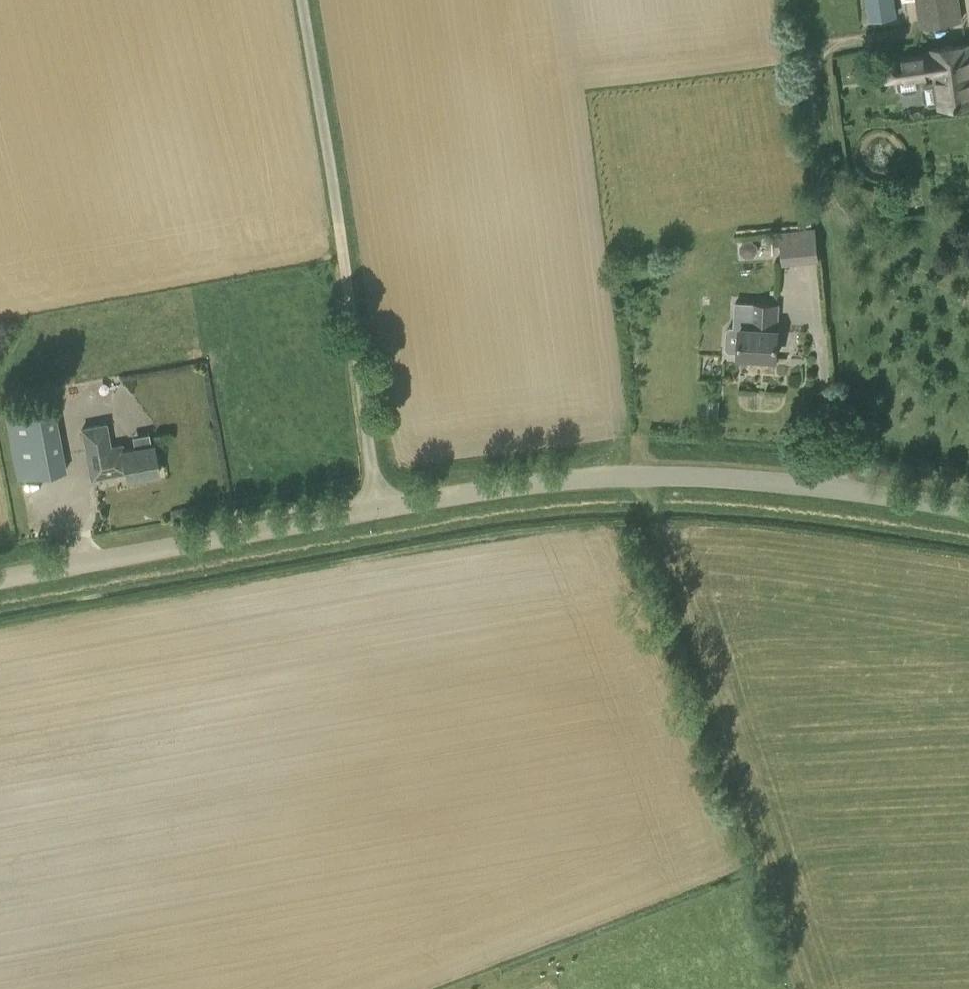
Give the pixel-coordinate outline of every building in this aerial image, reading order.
[(871,18),(895,14),(893,0),(868,0),(871,18)] [(959,0),(917,0),(921,28),(963,22),(959,0)] [(932,52),(883,59),(886,80),(897,78),(898,88),(905,92),(916,91),(921,84),(920,75),(935,73),(936,81),(927,82),(922,89),(923,100),(930,104),(940,103),(940,105),(968,101),(968,46),(968,44),(932,49),(932,52)] [(816,227),(779,230),(783,263),(819,259),(816,227)] [(744,239),(740,245),(740,252),(745,257),(753,256),(758,250),(758,243),(753,238),(744,239)] [(778,329),(777,329),(778,304),(750,302),(748,327),(741,327),(739,354),(776,356),(778,329)] [(8,397),(11,415),(6,416),(18,479),(66,470),(56,407),(51,408),(48,390),(8,397)] [(153,444),(122,450),(121,444),(108,446),(103,423),(81,428),(91,479),(126,472),(128,479),(159,473),(153,444)]
